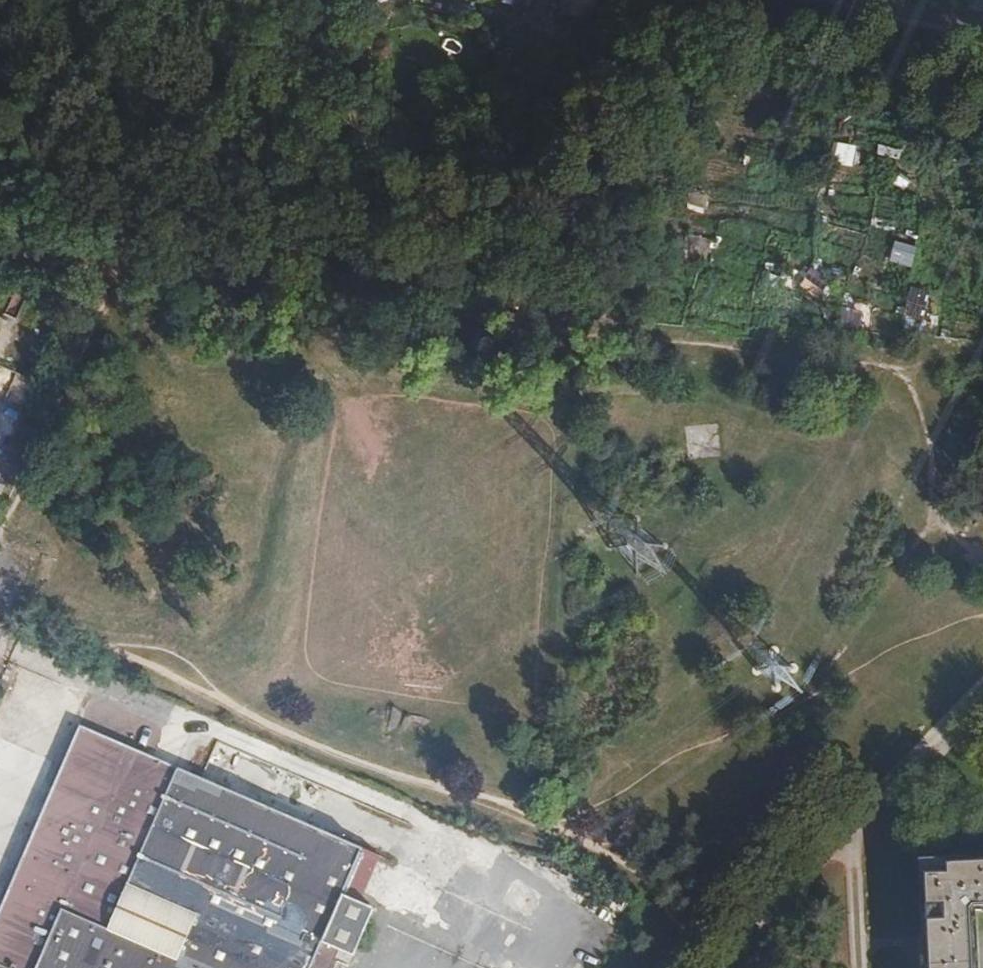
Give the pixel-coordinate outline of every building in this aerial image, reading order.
[(636,520),(609,548),(636,576),(664,548),(636,520)] [(774,653),(758,671),(777,687),(792,670),(774,653)] [(14,901),(5,897),(0,910),(0,967),(1,967),(311,967),(341,898),(348,883),(363,847),(80,726),(24,854),(32,857),(14,901)] [(918,860),(924,967),(978,967),(975,912),(982,912),(982,857),(918,860)] [(348,883),(341,898),(391,918),(397,902),(348,883)]
